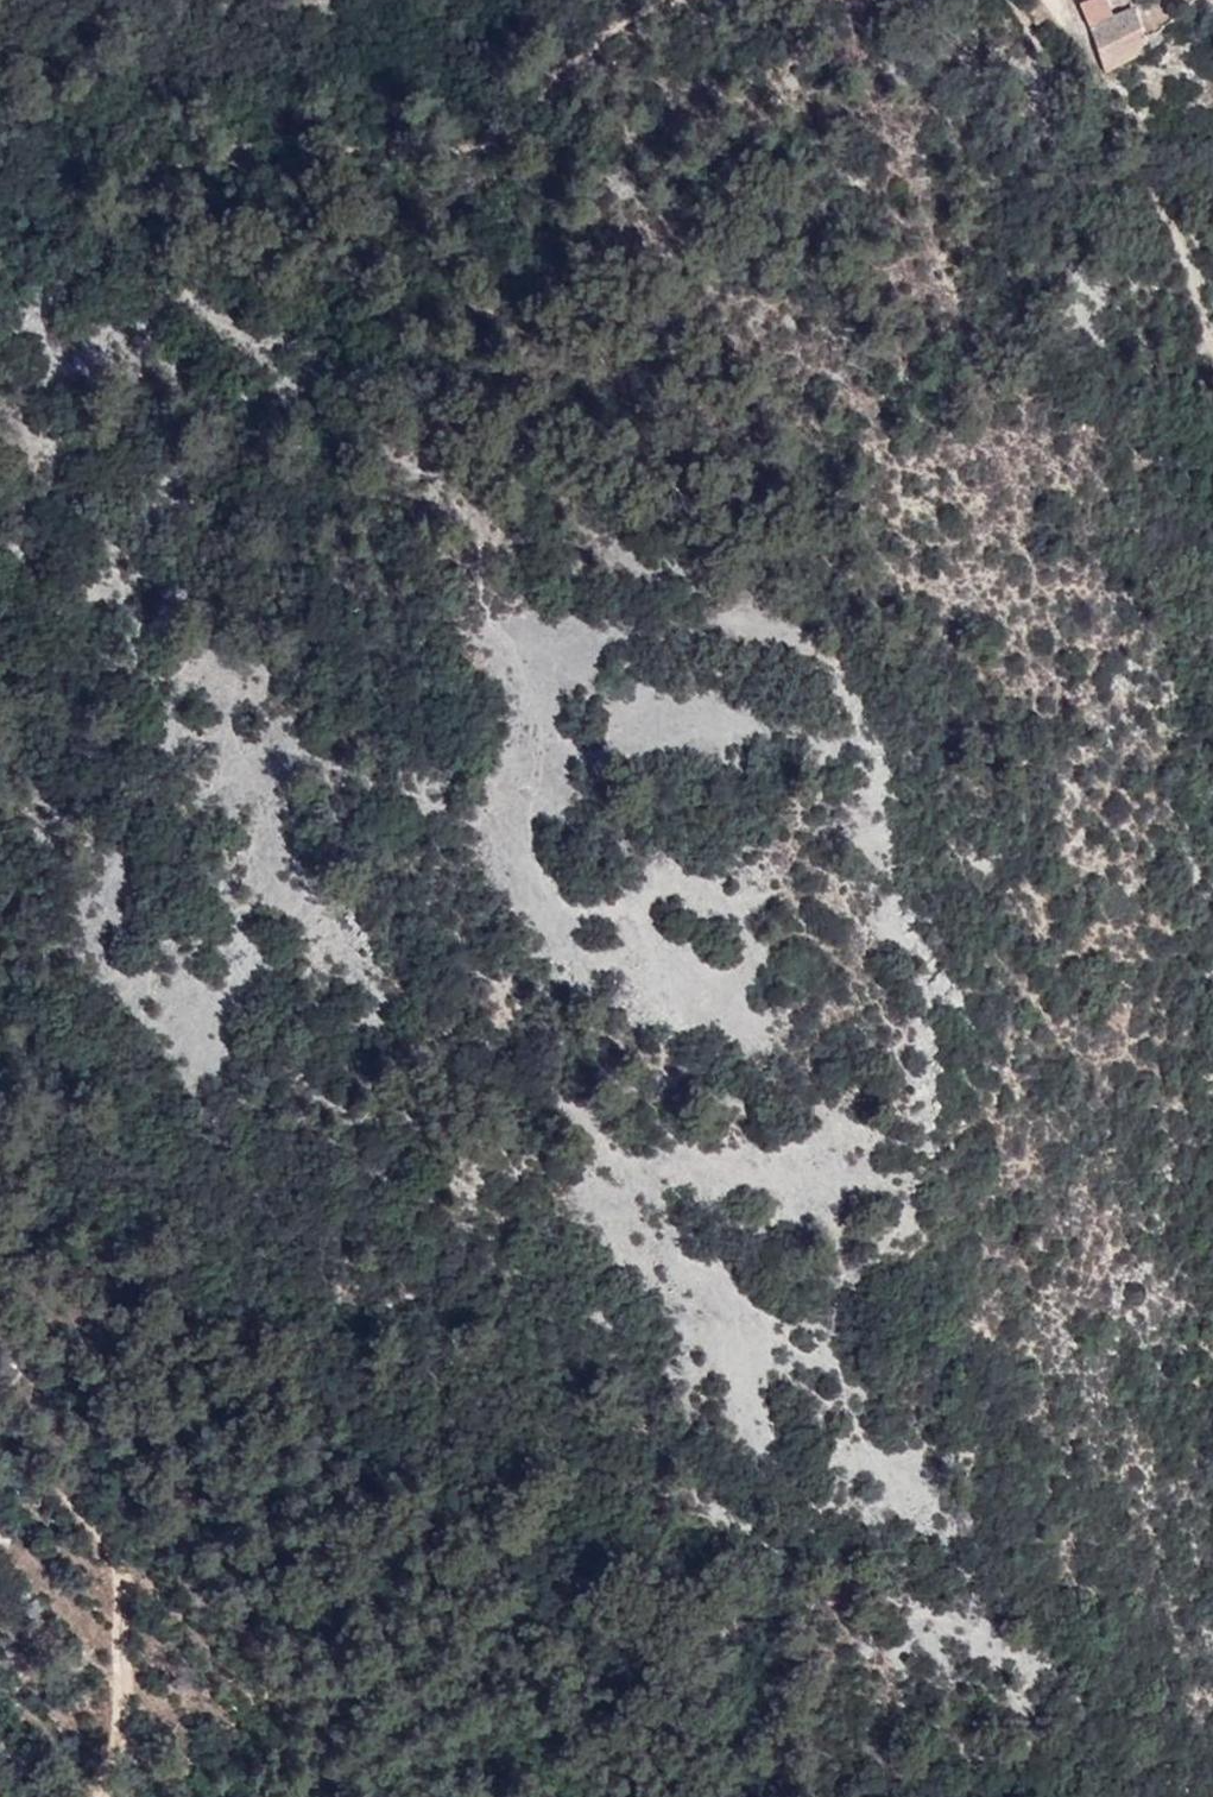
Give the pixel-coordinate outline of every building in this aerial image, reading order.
[(1111,30),(1122,56),(1141,49),(1131,22),(1111,30)]
